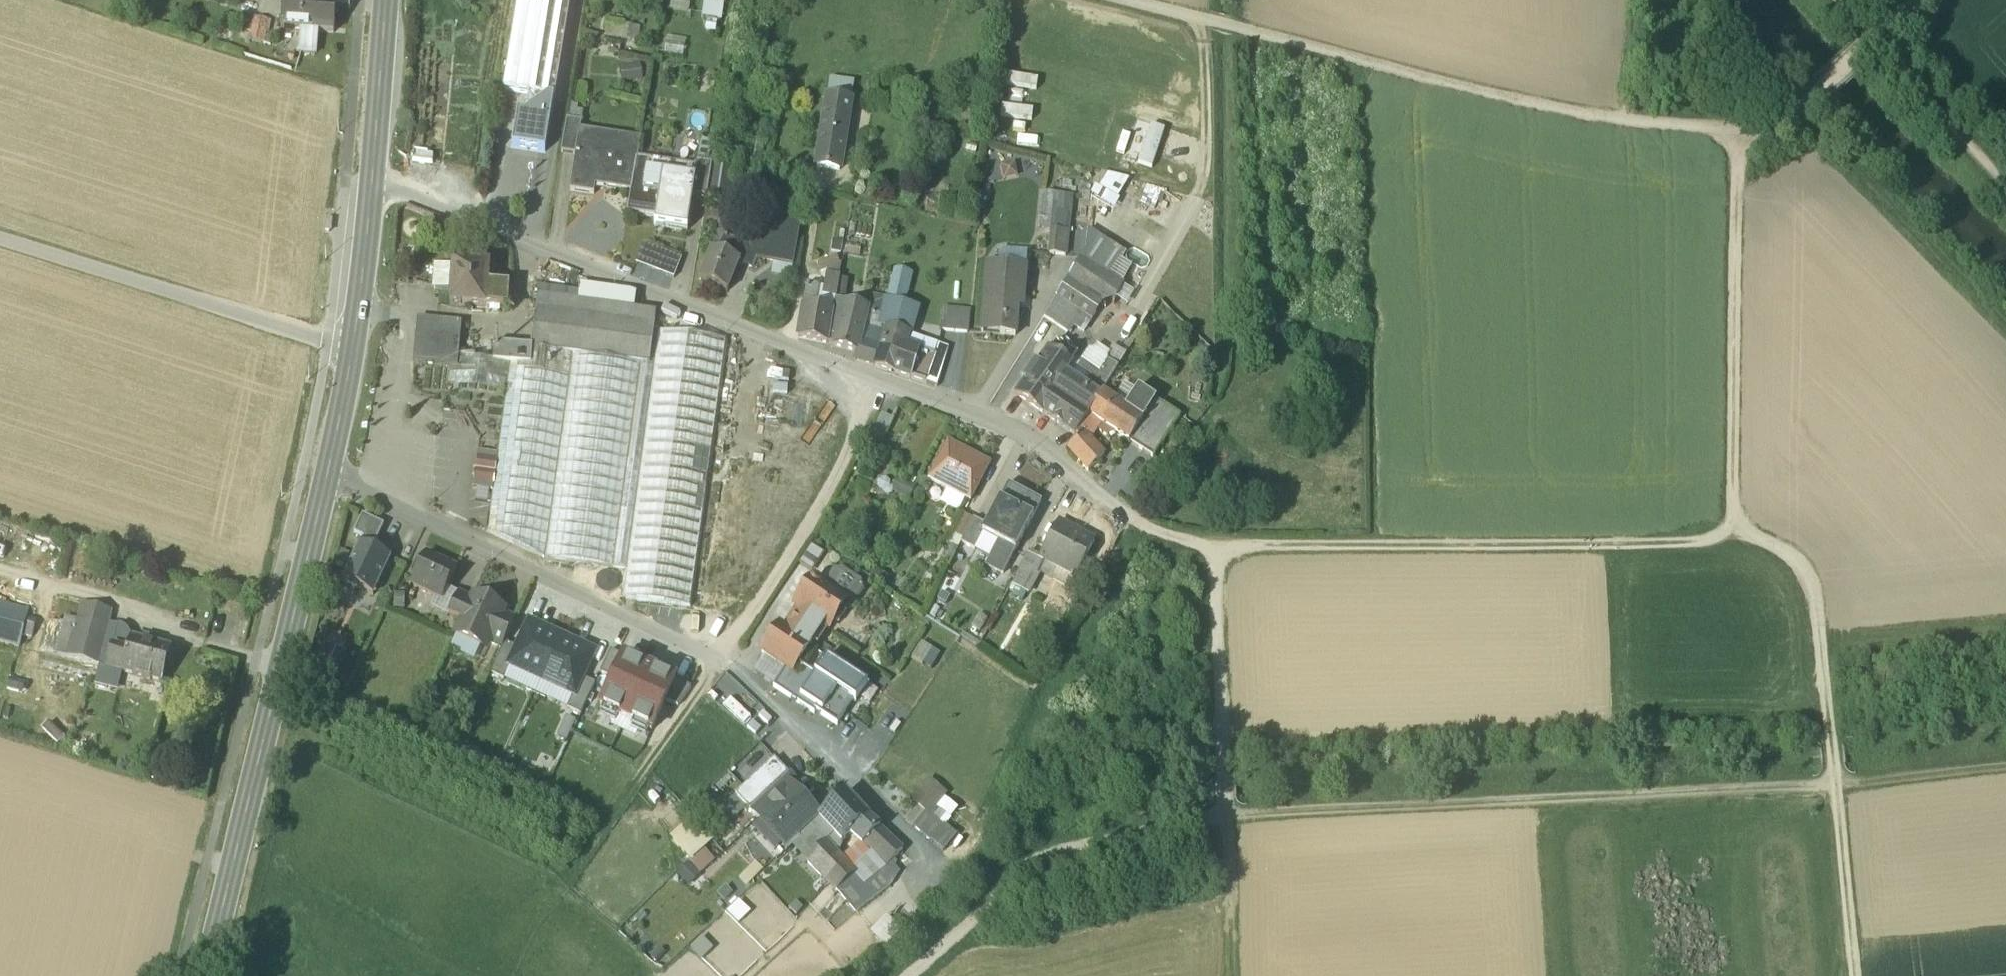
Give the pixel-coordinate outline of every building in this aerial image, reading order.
[(503,90),(527,94),(536,106),(548,97),(554,99),(570,0),(517,0),(503,90)] [(294,4),(281,3),(279,30),(334,33),(335,6),(303,4),(294,4)] [(249,37),(264,41),(269,21),(255,17),(249,37)] [(829,93),(851,96),(854,82),(831,79),(829,93)] [(851,96),(829,93),(826,115),(848,119),(851,96)] [(512,147),(545,152),(554,99),(548,97),(536,106),(526,115),(517,112),(512,147)] [(848,119),(826,115),(823,133),(845,138),(848,119)] [(581,123),(567,121),(561,154),(575,156),(578,140),(580,130),(581,123)] [(640,140),(580,130),(578,140),(575,156),(569,191),(594,195),(596,187),(632,192),(637,160),(640,140)] [(845,138),(823,133),(817,167),(840,171),(845,138)] [(986,170),(1013,179),(1020,156),(993,147),(986,170)] [(695,170),(637,160),(632,192),(628,214),(665,220),(664,228),(687,232),(693,197),(695,181),(693,180),(695,170)] [(711,166),(696,164),(695,170),(693,180),(695,181),(693,197),(706,199),(711,166)] [(731,169),(711,166),(706,199),(726,202),(731,169)] [(1103,172),(1094,186),(1117,199),(1127,179),(1103,172)] [(1073,196),(1057,194),(1052,229),(1070,231),(1073,196)] [(734,222),(707,211),(704,231),(717,236),(727,239),(734,222)] [(731,241),(725,256),(740,262),(751,267),(755,258),(790,264),(796,234),(795,233),(761,227),(757,248),(746,244),(745,247),(731,241)] [(1070,231),(1052,229),(1049,254),(1067,256),(1070,231)] [(1096,235),(1080,259),(1107,277),(1123,253),(1096,235)] [(731,241),(717,236),(711,250),(725,256),(731,241)] [(677,278),(684,257),(644,243),(637,264),(677,278)] [(725,256),(711,250),(699,281),(727,292),(740,262),(725,256)] [(834,257),(816,264),(820,273),(838,265),(834,257)] [(1107,277),(1080,259),(1067,278),(1102,302),(1115,283),(1107,277)] [(836,291),(841,264),(824,271),(822,287),(836,291)] [(1026,267),(986,264),(982,334),(1016,336),(1019,296),(1024,296),(1026,267)] [(487,267),(454,265),(451,304),(484,306),(486,285),(487,267)] [(893,270),(885,301),(903,305),(911,275),(893,270)] [(1102,302),(1067,278),(1044,317),(1067,332),(1072,324),(1083,331),(1102,302)] [(819,283),(810,281),(810,284),(808,284),(804,307),(815,309),(819,287),(819,283)] [(509,286),(486,285),(484,306),(507,308),(509,286)] [(822,287),(819,287),(815,309),(833,312),(836,291),(822,287)] [(578,294),(538,289),(536,309),(575,314),(578,294)] [(846,293),(836,291),(833,312),(832,322),(839,324),(844,302),(846,293)] [(885,301),(868,298),(865,307),(867,308),(866,313),(882,316),(885,301)] [(886,328),(908,335),(916,310),(903,305),(885,301),(882,316),(866,313),(860,342),(880,348),(882,344),(882,342),(875,340),(879,329),(880,330),(881,326),(886,328)] [(865,307),(844,302),(839,324),(834,345),(833,346),(857,352),(866,313),(867,308),(865,307)] [(815,309),(804,307),(798,336),(828,344),(832,322),(833,312),(815,309)] [(944,331),(971,331),(971,307),(944,307),(944,331)] [(575,314),(536,309),(530,348),(532,348),(570,353),(640,363),(652,365),(657,331),(658,326),(575,314)] [(839,324),(832,322),(828,344),(834,345),(839,324)] [(443,327),(421,325),(417,365),(449,367),(455,368),(456,355),(459,328),(443,327)] [(908,335),(886,328),(885,331),(882,342),(882,344),(904,348),(905,346),(908,335)] [(880,330),(879,329),(875,340),(882,342),(885,331),(880,330)] [(727,340),(657,331),(652,365),(626,570),(621,598),(691,608),(727,340)] [(938,344),(908,335),(905,346),(919,351),(934,355),(938,344)] [(1077,354),(1060,342),(1052,355),(1069,366),(1077,354)] [(880,348),(864,343),(858,360),(875,365),(880,348)] [(904,348),(882,344),(880,348),(875,365),(910,377),(915,363),(919,351),(905,346),(904,348)] [(925,382),(937,385),(948,348),(938,344),(934,355),(930,368),(925,382)] [(530,348),(494,345),(493,363),(509,364),(530,366),(532,348),(530,348)] [(530,366),(509,364),(505,394),(497,455),(492,491),(487,531),(544,559),(570,353),(532,348),(530,366)] [(934,355),(919,351),(915,363),(930,368),(934,355)] [(1052,391),(1035,379),(1052,355),(1048,352),(1022,387),(1017,384),(1014,389),(1019,392),(1016,396),(1038,411),(1052,391)] [(640,363),(570,353),(544,559),(612,568),(640,363)] [(475,357),(456,355),(455,368),(449,367),(446,386),(505,394),(509,364),(493,363),(474,361),(475,357)] [(1052,355),(1035,379),(1052,391),(1069,366),(1052,355)] [(1059,394),(1077,407),(1089,388),(1100,396),(1117,368),(1105,361),(1098,372),(1081,361),(1059,394)] [(640,363),(612,568),(626,570),(652,365),(640,363)] [(930,368),(915,363),(910,377),(925,382),(930,368)] [(1089,388),(1077,407),(1088,415),(1100,396),(1089,388)] [(1155,399),(1137,388),(1124,408),(1142,420),(1144,417),(1155,399)] [(1077,407),(1057,392),(1042,413),(1075,436),(1079,430),(1089,416),(1088,415),(1077,407)] [(1124,408),(1102,393),(1100,396),(1088,415),(1096,421),(1128,442),(1129,441),(1142,420),(1124,408)] [(1178,413),(1155,399),(1144,417),(1168,431),(1178,413)] [(1096,421),(1089,416),(1079,430),(1089,440),(1097,427),(1092,425),(1096,421)] [(1168,431),(1144,417),(1142,420),(1129,441),(1152,456),(1168,431)] [(1089,440),(1079,430),(1075,436),(1078,438),(1067,448),(1087,472),(1104,456),(1089,440)] [(988,465),(948,444),(929,481),(969,502),(988,465)] [(497,455),(478,452),(473,488),(492,491),(497,455)] [(715,458),(701,580),(741,585),(754,463),(715,458)] [(1015,502),(1002,495),(986,526),(981,534),(983,535),(998,543),(1015,552),(1041,502),(1020,491),(1015,502)] [(973,520),(963,514),(952,534),(963,539),(973,520)] [(384,526),(362,516),(354,534),(363,538),(360,544),(373,550),(384,526)] [(986,526),(973,520),(963,539),(961,543),(975,550),(983,535),(981,534),(986,526)] [(1094,541),(1059,523),(1040,559),(1075,578),(1094,541)] [(1015,552),(998,543),(986,566),(1003,575),(1015,552)] [(360,544),(342,582),(373,596),(391,558),(373,550),(360,544)] [(814,567),(824,553),(815,547),(805,561),(814,567)] [(1038,558),(1029,553),(1019,572),(1028,576),(1038,558)] [(456,570),(425,555),(411,584),(435,595),(442,599),(447,589),(456,570)] [(835,574),(825,589),(846,603),(852,606),(862,592),(859,585),(841,573),(835,574)] [(808,590),(810,593),(807,596),(804,594),(795,608),(824,626),(828,630),(846,603),(825,589),(821,586),(819,584),(817,582),(815,581),(812,582),(810,583),(808,585),(808,588),(808,590)] [(447,589),(442,599),(435,595),(431,605),(449,614),(458,593),(447,589)] [(472,599),(458,593),(449,614),(462,620),(472,599)] [(504,611),(473,597),(455,636),(486,650),(489,643),(503,614),(504,611)] [(0,605),(0,642),(19,647),(22,636),(31,638),(36,621),(26,619),(28,612),(0,605)] [(113,613),(82,605),(76,628),(50,621),(42,653),(98,667),(110,625),(113,613)] [(824,626),(798,610),(785,630),(809,647),(824,626)] [(515,619),(503,614),(489,643),(502,648),(504,643),(515,619)] [(515,647),(505,667),(508,668),(541,683),(563,636),(528,620),(515,647)] [(118,626),(113,625),(110,625),(98,667),(108,669),(113,650),(128,654),(131,640),(131,638),(129,633),(126,630),(122,628),(118,626)] [(785,630),(780,627),(761,654),(785,670),(791,674),(798,664),(809,647),(785,630)] [(596,652),(563,636),(541,683),(571,698),(574,699),(583,680),(596,652)] [(174,652),(131,640),(128,654),(113,650),(108,669),(123,673),(122,674),(124,675),(161,684),(167,665),(170,666),(174,652)] [(504,643),(502,648),(490,673),(503,679),(508,668),(505,667),(515,647),(504,643)] [(624,658),(610,652),(600,674),(613,680),(624,658)] [(613,680),(600,709),(651,733),(665,702),(675,682),(624,658),(613,680)] [(785,670),(773,688),(815,716),(817,713),(838,727),(854,703),(856,705),(868,686),(827,659),(816,675),(798,664),(791,674),(785,670)] [(123,673),(108,669),(105,681),(121,685),(124,675),(122,674),(123,673)] [(594,685),(583,680),(574,699),(571,698),(566,708),(580,715),(594,685)] [(675,682),(665,702),(677,708),(690,689),(675,682)] [(785,772),(774,761),(735,798),(758,822),(763,817),(772,808),(760,796),(785,772)] [(785,772),(760,796),(772,808),(792,789),(793,790),(798,786),(785,772)] [(928,816),(945,797),(929,783),(912,803),(928,816)] [(772,808),(763,817),(788,844),(817,815),(793,790),(792,789),(772,808)] [(820,818),(819,820),(833,835),(841,843),(853,832),(867,818),(845,795),(820,818)] [(746,810),(735,798),(721,811),(732,823),(746,810)] [(817,815),(788,844),(783,847),(781,848),(786,854),(800,841),(798,840),(819,820),(820,818),(817,815)] [(867,818),(853,832),(864,842),(878,829),(867,818)] [(819,820),(798,840),(800,841),(813,856),(826,843),(833,835),(819,820)] [(709,843),(692,821),(670,840),(685,861),(709,843)] [(903,852),(878,829),(864,842),(889,866),(890,865),(893,868),(897,864),(894,861),(903,852)] [(841,843),(833,835),(826,843),(836,855),(841,847),(841,843)] [(836,855),(826,843),(813,856),(807,862),(837,893),(850,882),(856,876),(836,855)] [(685,861),(697,876),(712,864),(700,850),(685,861)] [(885,868),(862,886),(863,887),(871,899),(895,881),(885,868)] [(856,876),(850,882),(858,891),(863,887),(862,886),(856,876)] [(850,882),(837,893),(854,911),(871,899),(863,887),(858,891),(850,882)] [(889,917),(875,934),(889,946),(902,928),(889,917)]
